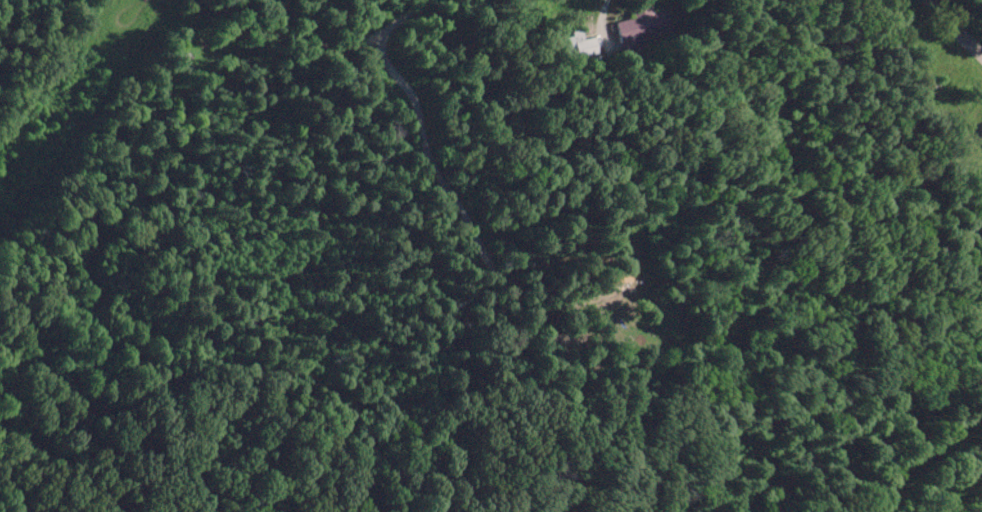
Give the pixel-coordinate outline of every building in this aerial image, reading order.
[(632,17),(614,21),(618,42),(667,32),(662,9),(650,11),(649,6),(630,10),(632,17)] [(561,36),(561,54),(593,54),(593,37),(579,37),(579,30),(570,30),(570,36),(561,36)]
